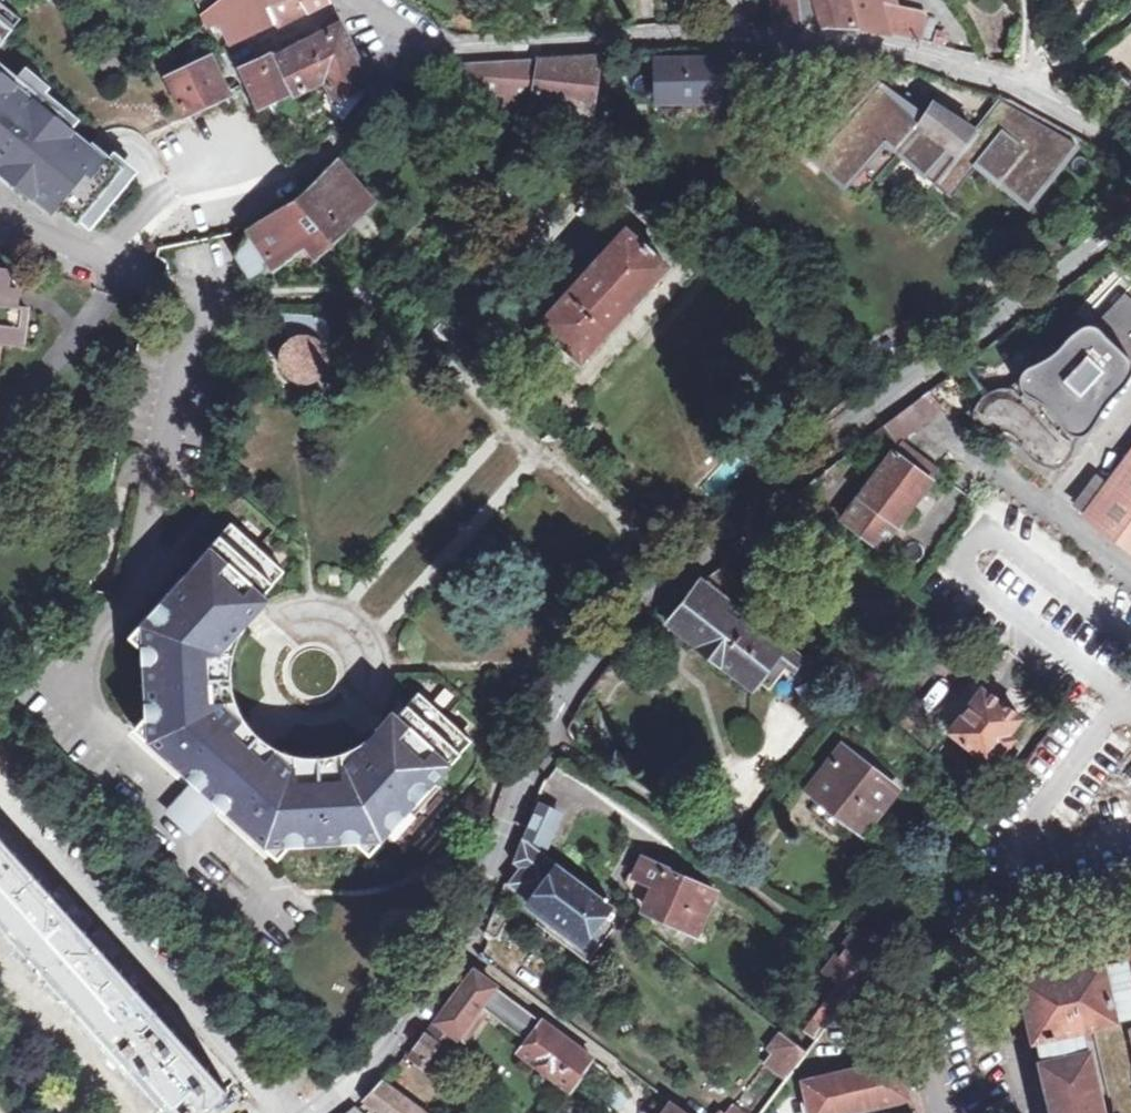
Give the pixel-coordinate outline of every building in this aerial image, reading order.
[(199,14),(203,24),(205,27),(220,20),(231,42),(273,22),(276,27),(279,25),(307,11),(327,1),(326,0),(219,0),(199,14)] [(857,29),(849,0),(773,0),(774,22),(797,22),(814,24),(823,25),(857,29)] [(857,29),(888,34),(919,41),(924,13),(891,6),(893,0),(849,0),(857,29)] [(0,21),(0,44),(12,30),(0,21)] [(273,51),(256,60),(259,68),(246,74),(262,106),(293,92),(312,83),(324,78),(334,100),(329,102),(341,120),(356,103),(352,97),(359,92),(358,88),(369,83),(348,38),(340,28),(310,43),(308,44),(277,60),(273,51)] [(670,97),(710,99),(711,54),(649,53),(648,97),(670,97)] [(591,115),(598,54),(542,57),(458,61),(458,85),(529,97),(591,115)] [(259,68),(256,60),(238,67),(242,76),(246,74),(259,68)] [(187,115),(228,95),(210,61),(167,80),(174,95),(184,116),(187,115)] [(76,229),(127,166),(104,147),(0,65),(0,168),(76,229)] [(869,94),(826,153),(869,190),(900,153),(956,195),(983,159),(1024,190),(1029,178),(1039,188),(1072,139),(999,104),(970,134),(926,108),(918,130),(869,94)] [(252,228),(245,239),(255,254),(261,250),(269,260),(305,233),(321,251),(365,211),(374,202),(338,160),(306,190),(288,203),(252,228)] [(625,228),(539,322),(579,361),(667,265),(625,228)] [(255,254),(245,239),(234,256),(251,279),(269,272),(264,264),(269,260),(261,250),(255,254)] [(19,343),(21,329),(26,329),(27,307),(16,306),(17,289),(7,287),(9,270),(0,268),(0,341),(19,343)] [(1130,299),(1118,311),(1098,332),(1090,325),(1078,325),(1050,353),(1018,370),(1014,390),(1001,389),(988,394),(974,410),(986,427),(996,428),(1009,442),(1024,452),(1037,466),(1058,469),(1069,459),(1073,451),(1070,441),(1063,436),(1063,431),(1075,434),(1080,431),(1102,401),(1127,370),(1130,366),(1130,300),(1130,299)] [(294,303),(292,345),(294,344),(298,342),(302,341),(306,341),(310,342),(312,343),(314,315),(309,310),(310,303),(303,303),(294,303)] [(303,385),(308,385),(312,384),(316,382),(319,379),(322,376),(325,372),(326,368),(327,364),(326,359),(325,355),(323,352),(321,348),(318,346),(314,343),(312,343),(310,342),(306,341),(302,341),(298,342),(294,344),(292,345),(291,346),(288,349),(285,353),(284,357),(283,361),(283,365),(284,370),(285,374),(288,377),(291,380),(295,383),(299,384),(303,385)] [(892,454),(929,480),(937,470),(901,441),(940,411),(926,392),(886,423),(872,433),(892,454)] [(1083,515),(1130,552),(1130,452),(1083,515)] [(929,480),(892,454),(857,495),(837,518),(877,549),(895,526),(930,481),(929,480)] [(248,825),(243,831),(276,861),(290,847),(358,843),(371,855),(386,838),(391,842),(440,789),(434,783),(469,744),(417,697),(358,764),(358,769),(278,770),(224,718),(219,645),(282,575),(228,528),(126,641),(141,653),(145,720),(133,731),(166,760),(171,755),(248,825)] [(760,624),(740,608),(730,600),(744,590),(722,562),(707,574),(694,571),(706,581),(677,619),(739,669),(740,667),(768,690),(787,668),(792,672),(795,668),(807,677),(815,666),(776,636),(799,606),(783,594),(777,602),(760,624)] [(339,577),(327,577),(327,588),(339,588),(339,577)] [(758,588),(740,608),(760,624),(777,602),(758,588)] [(408,642),(396,642),(397,653),(408,653),(408,642)] [(939,726),(948,733),(982,688),(973,681),(939,726)] [(982,688),(948,733),(987,763),(998,749),(1009,757),(1020,743),(1009,735),(1022,717),(982,688)] [(13,726),(0,712),(0,737),(13,726)] [(862,833),(895,788),(842,748),(809,791),(817,798),(846,820),(862,833)] [(171,755),(166,760),(196,788),(214,804),(243,831),(248,825),(171,755)] [(214,804),(196,788),(190,795),(181,806),(171,816),(188,833),(198,822),(214,804)] [(612,904),(545,854),(550,845),(543,841),(557,812),(541,806),(527,834),(522,832),(521,837),(510,864),(519,869),(511,889),(530,903),(528,906),(582,947),(612,904)] [(0,837),(0,920),(173,1112),(197,1112),(227,1087),(219,1082),(0,837)] [(669,871),(671,867),(643,856),(632,880),(655,890),(646,910),(696,933),(714,890),(669,871)] [(883,951),(861,935),(841,960),(836,957),(825,971),(851,993),(863,978),(883,951)] [(1036,1062),(1048,1112),(1100,1112),(1086,1051),(1083,1051),(1078,1028),(1111,1020),(1108,1004),(1130,999),(1130,944),(1124,946),(1127,960),(1099,967),(1097,960),(1015,979),(1029,1039),(1034,1038),(1039,1061),(1036,1062)] [(422,1074),(424,1072),(434,1079),(440,1068),(442,1069),(482,1008),(526,1039),(517,1051),(570,1091),(592,1060),(475,972),(406,1058),(413,1063),(411,1066),(422,1074)] [(773,1052),(768,1058),(791,1074),(807,1051),(780,1031),(767,1049),(773,1052)] [(791,1074),(768,1058),(761,1067),(783,1084),(791,1074)] [(903,1095),(895,1060),(802,1082),(809,1112),(907,1112),(903,1095)] [(384,1087),(390,1081),(385,1077),(365,1096),(360,1099),(379,1112),(424,1112),(384,1087)] [(606,1077),(595,1093),(617,1108),(629,1094),(606,1077)] [(678,1108),(670,1102),(662,1112),(685,1112),(678,1108)]
